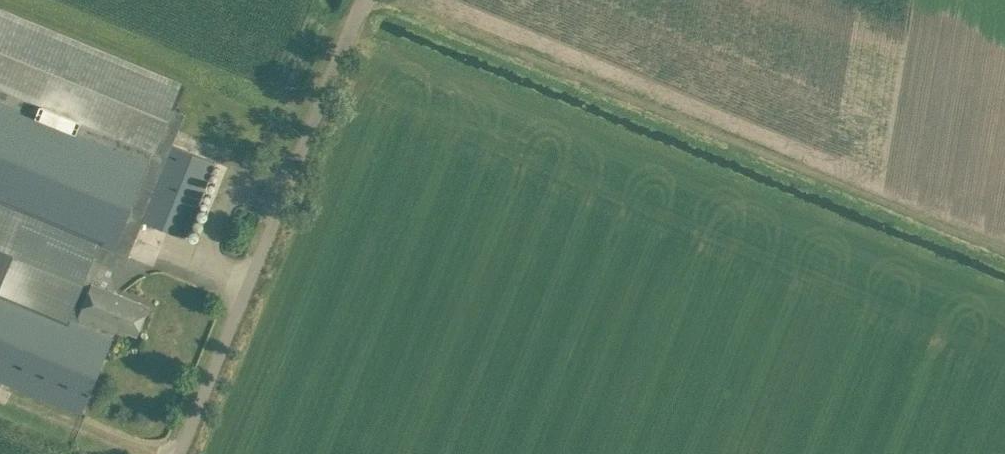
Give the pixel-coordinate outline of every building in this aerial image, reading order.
[(0,10),(0,381),(63,405),(81,413),(115,329),(79,314),(92,282),(106,247),(114,250),(114,249),(127,254),(142,218),(184,236),(214,162),(172,144),(178,129),(184,115),(171,109),(181,85),(0,10)] [(140,236),(131,253),(152,264),(161,246),(140,236)] [(92,282),(79,314),(115,329),(116,326),(137,334),(148,305),(92,282)]
